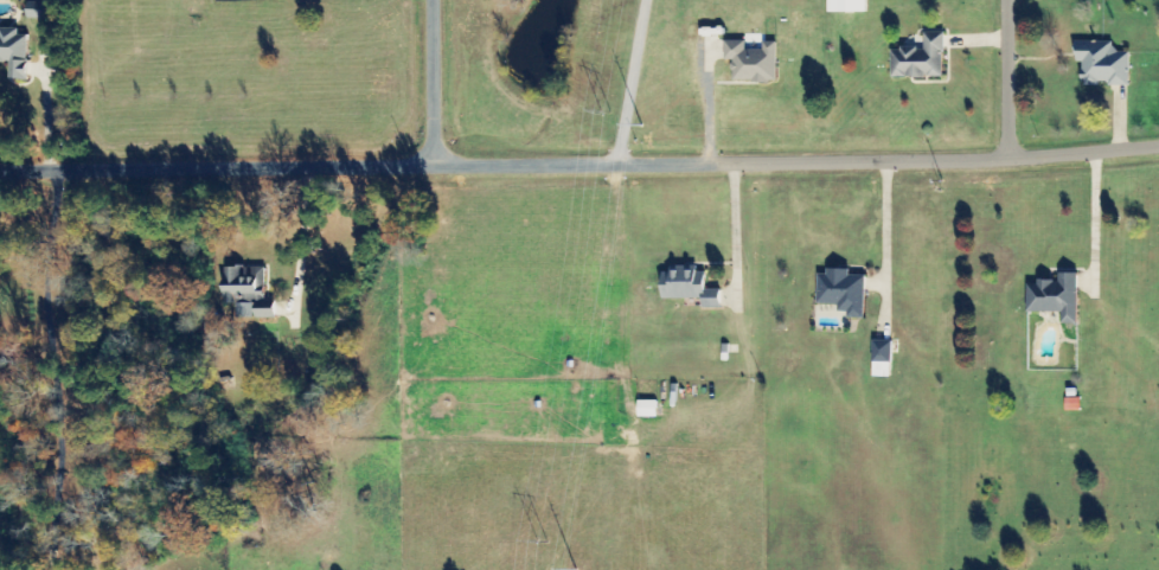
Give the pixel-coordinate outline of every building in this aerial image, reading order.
[(867,13),(867,0),(828,0),(828,13),(867,13)] [(27,19),(48,19),(48,10),(27,10),(27,19)] [(18,35),(18,28),(0,28),(0,62),(9,62),(8,80),(27,80),(29,35),(18,35)] [(944,33),(923,33),(924,48),(891,49),(891,78),(944,77),(944,33)] [(776,82),(777,43),(763,43),(763,50),(746,50),(746,41),(725,41),(725,61),(733,61),(733,82),(776,82)] [(1113,43),(1074,42),(1074,61),(1082,61),(1081,86),(1129,86),(1130,53),(1113,53),(1113,43)] [(266,268),(247,268),(247,267),(224,267),(224,305),(238,305),(238,319),(277,319),(277,302),(266,302),(266,268)] [(721,290),(705,290),(705,269),(661,270),(661,300),(701,299),(701,309),(721,309),(721,290)] [(866,276),(849,275),(849,272),(818,270),(817,305),(838,306),(838,312),(847,312),(847,319),(864,319),(866,276)] [(1062,313),(1061,324),(1078,324),(1079,274),(1058,274),(1058,281),(1037,281),(1037,286),(1028,286),(1028,313),(1062,313)] [(873,341),(872,377),(891,378),(892,342),(873,341)] [(657,401),(638,401),(638,418),(657,418),(657,401)]
